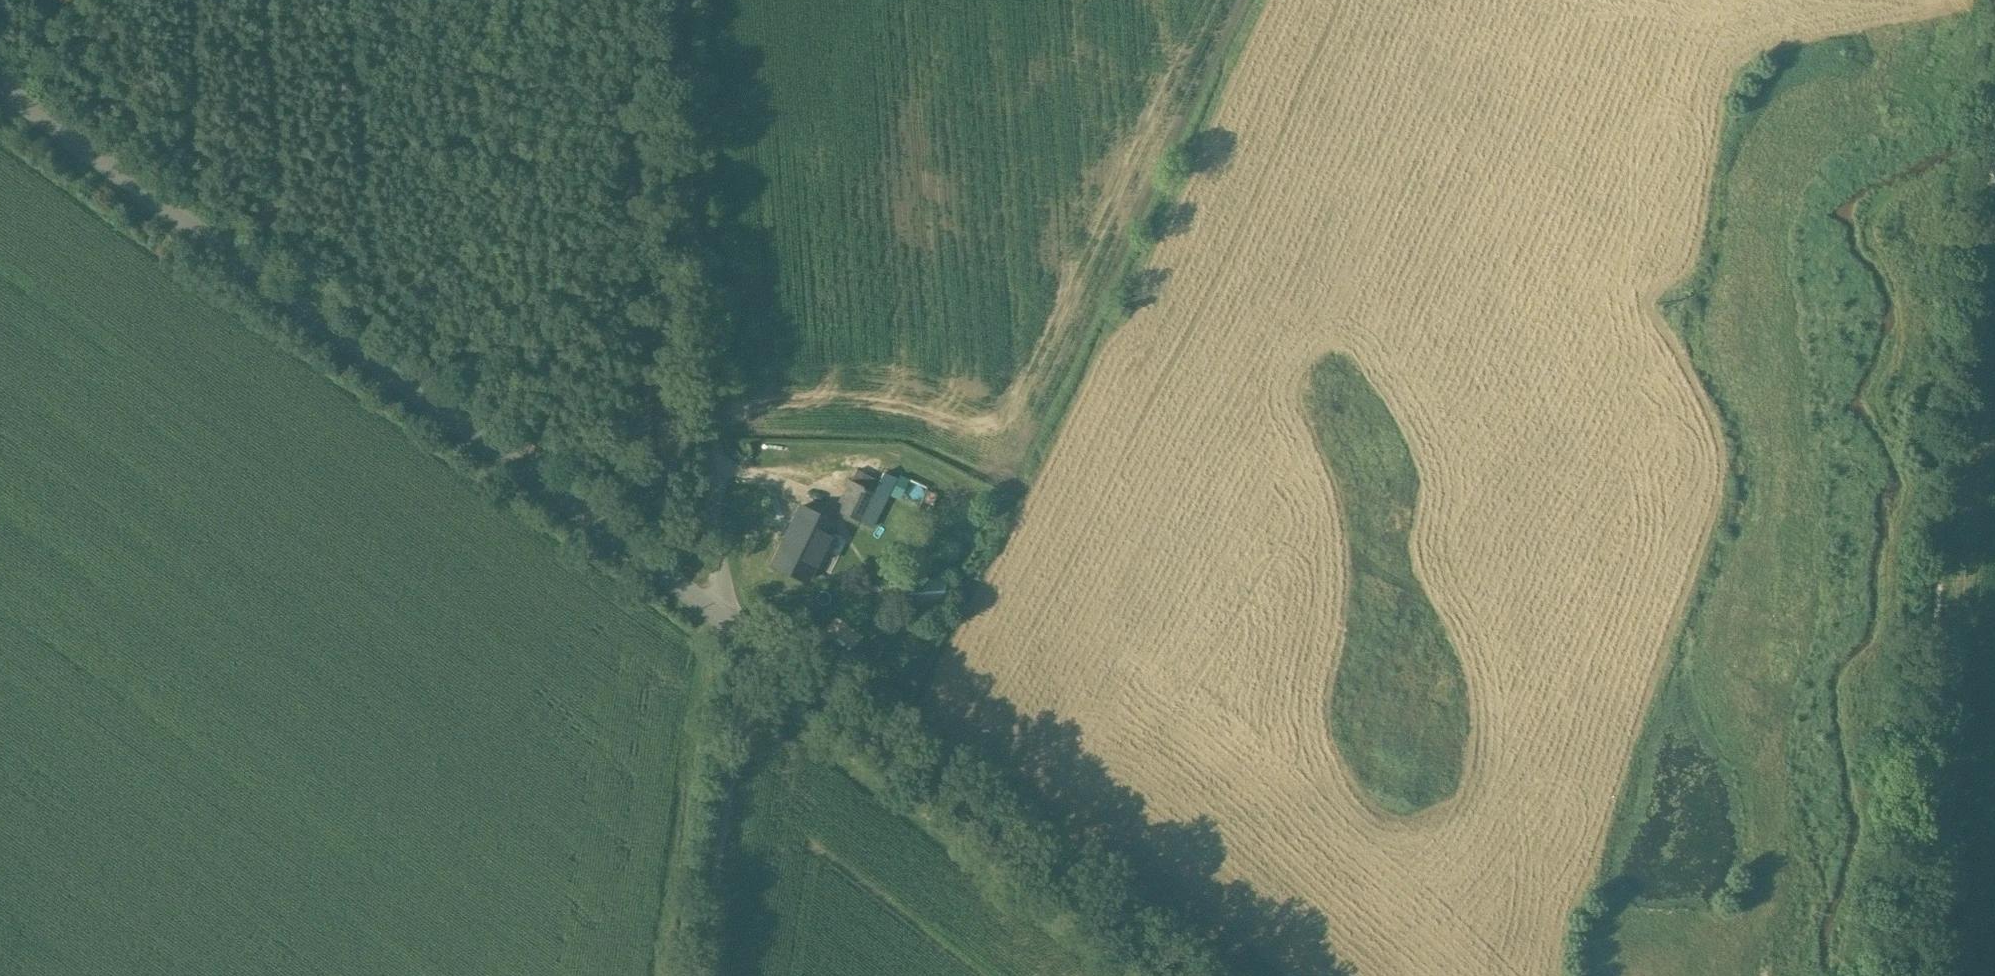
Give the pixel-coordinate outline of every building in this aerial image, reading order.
[(875,492),(854,480),(838,505),(859,518),(875,492)] [(896,503),(927,503),(927,481),(897,480),(896,503)] [(803,502),(771,554),(801,573),(834,521),(803,502)] [(916,575),(916,603),(945,604),(946,576),(916,575)]
